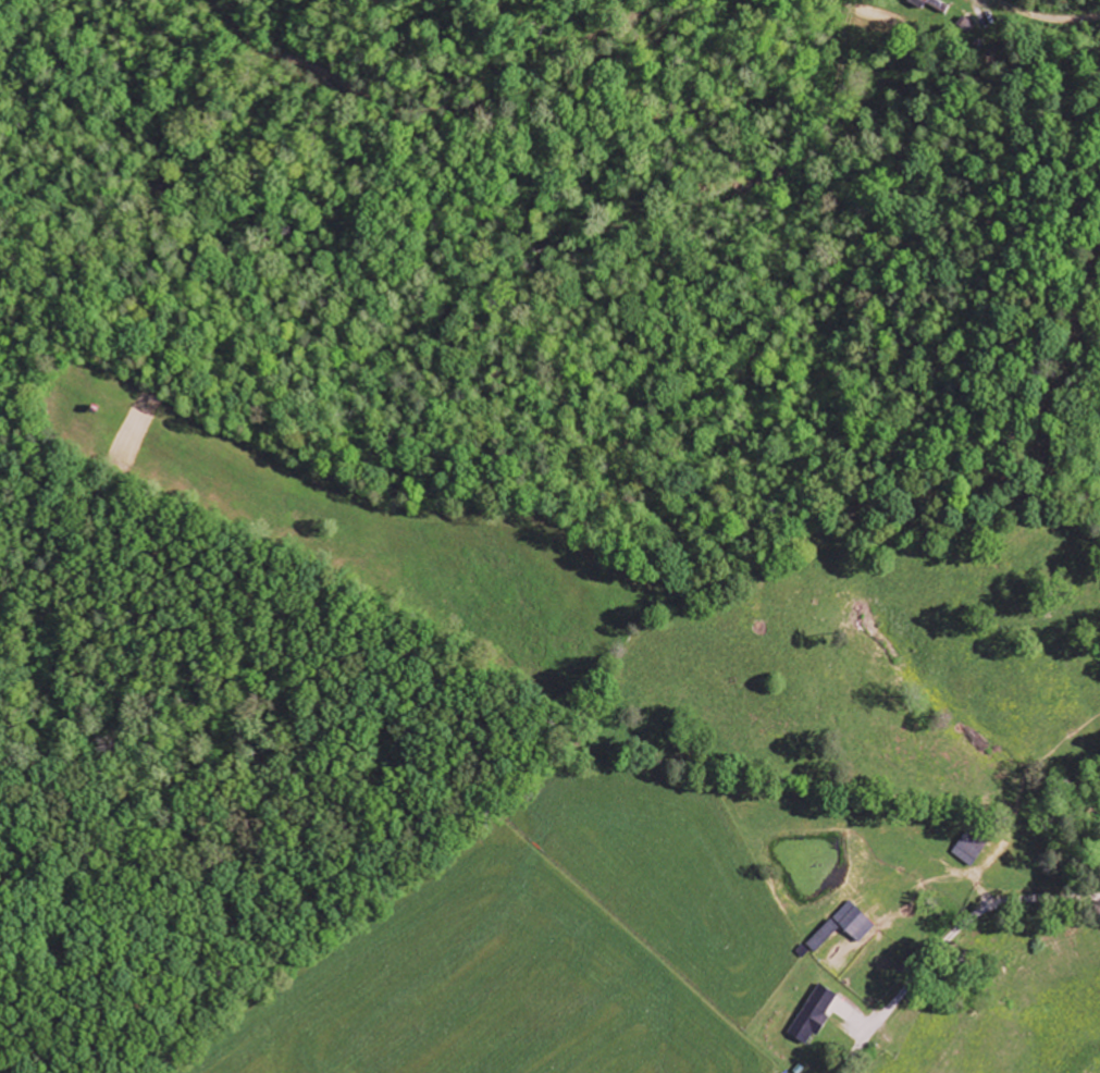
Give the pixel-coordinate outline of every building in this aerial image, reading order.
[(913,5),(924,8),(926,3),(944,8),(945,3),(934,0),(914,0),(913,5)] [(953,856),(975,867),(988,843),(966,831),(953,856)] [(876,927),(849,902),(832,920),(859,945),(876,927)] [(788,1035),(806,1046),(813,1035),(818,1038),(830,1018),(826,1016),(838,996),(819,984),(788,1035)]
